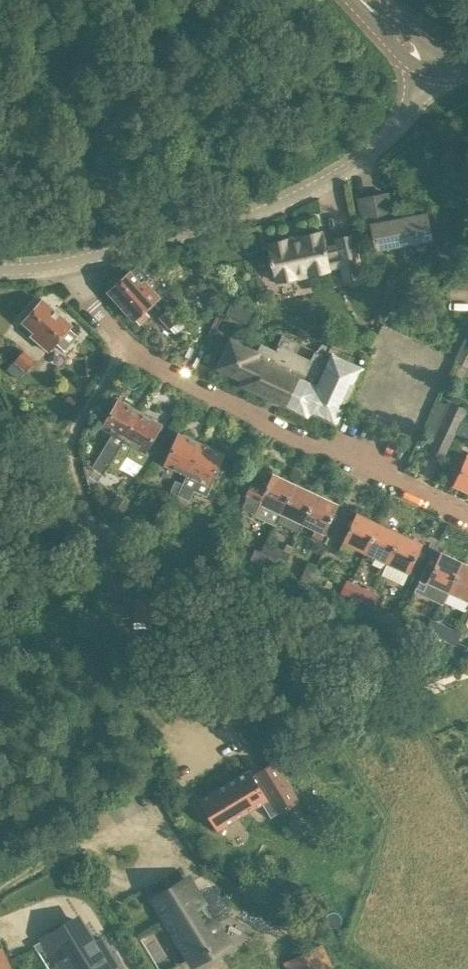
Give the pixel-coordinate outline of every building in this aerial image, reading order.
[(386,195),(360,200),(364,223),(371,221),(376,248),(432,237),(427,213),(392,220),(387,192),(386,192),(386,195)] [(301,236),(301,238),(289,241),(288,238),(269,243),(269,245),(272,260),(270,260),(271,265),(273,264),(276,279),(277,279),(277,281),(297,277),(295,271),(308,268),(309,274),(329,270),(328,267),(341,264),(345,279),(363,275),(353,234),(335,239),(337,246),(325,249),(321,234),(320,231),(301,236)] [(160,296),(146,280),(149,277),(138,265),(108,292),(133,320),(135,318),(140,324),(149,315),(144,310),(160,296)] [(23,322),(34,332),(31,336),(48,350),(55,342),(64,350),(78,335),(69,326),(71,324),(43,299),(23,322)] [(227,313),(247,323),(253,311),(232,301),(227,313)] [(169,327),(179,318),(180,318),(170,308),(160,317),(169,327)] [(179,318),(169,327),(175,334),(185,325),(179,318)] [(278,349),(277,351),(261,344),(257,351),(239,342),(245,329),(237,325),(217,367),(243,379),(241,384),(306,414),(309,410),(335,422),(361,368),(347,362),(353,350),(351,346),(338,340),(334,341),(331,348),(322,343),(317,351),(282,334),(281,335),(282,336),(277,347),(276,348),(278,349)] [(465,346),(458,362),(467,366),(467,347),(465,346)] [(15,360),(25,370),(34,359),(24,350),(15,360)] [(112,458),(140,412),(130,406),(130,403),(124,400),(122,401),(119,399),(103,425),(114,432),(93,467),(103,473),(112,458)] [(439,428),(454,435),(465,412),(450,406),(439,428)] [(150,418),(140,412),(112,458),(119,463),(125,453),(143,464),(150,452),(146,450),(161,425),(158,423),(158,420),(152,417),(150,418)] [(165,463),(187,473),(201,444),(191,439),(191,436),(185,433),(182,435),(179,433),(165,463)] [(211,448),(201,444),(187,473),(182,484),(178,495),(174,503),(185,508),(194,490),(205,495),(224,454),(221,453),(220,450),(214,447),(211,448)] [(467,491),(467,456),(467,455),(453,484),(467,491)] [(281,512),(294,484),(272,473),(265,489),(252,483),(238,512),(253,519),(255,516),(275,525),(277,521),(281,512)] [(171,491),(178,495),(182,484),(176,481),(171,491)] [(303,522),(316,494),(294,484),(281,512),(277,521),(298,532),(303,522)] [(338,505),(316,494),(303,522),(317,528),(313,537),(321,541),(338,505)] [(116,522),(128,501),(117,495),(105,516),(116,522)] [(355,546),(365,551),(378,523),(356,513),(343,541),(340,549),(352,554),(355,546)] [(365,551),(387,562),(401,533),(378,523),(365,551)] [(401,533),(387,562),(409,572),(423,544),(401,533)] [(260,553),(270,558),(275,547),(265,542),(260,553)] [(276,561),(278,562),(283,550),(275,547),(270,558),(276,561)] [(283,550),(278,562),(285,565),(286,561),(290,553),(283,550)] [(449,590),(462,562),(440,552),(433,568),(425,565),(413,590),(443,604),(449,590)] [(256,563),(271,570),(276,561),(270,558),(260,553),(256,563)] [(467,599),(467,565),(462,562),(449,590),(467,599)] [(312,587),(320,570),(308,564),(300,581),(312,587)] [(353,597),(358,585),(347,580),(338,597),(350,603),(353,597)] [(361,601),(367,589),(358,585),(353,597),(350,603),(348,606),(357,610),(361,601)] [(367,589),(361,601),(371,605),(377,594),(367,589)] [(171,621),(171,604),(137,604),(136,621),(171,621)] [(426,631),(438,636),(443,625),(431,619),(426,631)] [(451,628),(443,625),(438,636),(446,640),(451,628)] [(461,633),(451,628),(446,640),(456,645),(461,633)] [(348,644),(351,638),(343,635),(341,640),(348,644)] [(299,800),(275,761),(252,775),(249,770),(201,799),(219,829),(262,802),(271,817),(299,800)] [(185,877),(151,897),(187,955),(213,939),(202,922),(210,917),(190,884),(189,884),(185,877)] [(57,889),(25,909),(30,916),(24,920),(29,927),(45,917),(53,929),(43,935),(64,968),(72,968),(82,963),(85,968),(88,968),(102,961),(91,943),(99,937),(83,911),(74,916),(57,889)] [(288,968),(332,968),(321,944),(284,962),(288,968)] [(2,951),(0,953),(0,968),(11,968),(2,951)]
